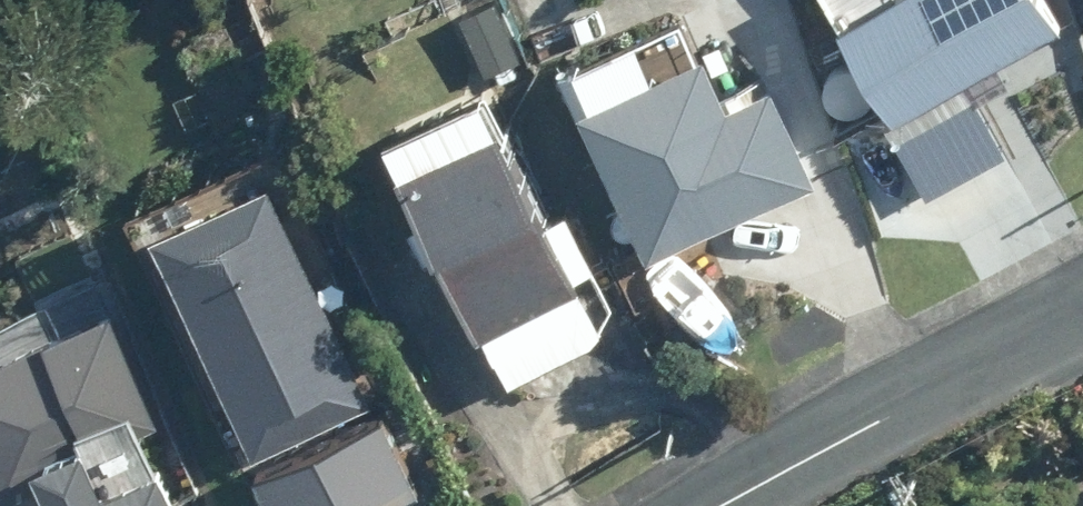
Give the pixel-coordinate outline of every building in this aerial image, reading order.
[(1050,0),(902,0),(851,29),(899,114),(886,120),(932,202),(1011,156),(971,84),(1068,30),(1050,0)] [(660,260),(825,188),(782,90),(733,112),(709,59),(593,109),(660,260)] [(568,77),(581,110),(603,101),(590,69),(568,77)] [(417,173),(490,336),(495,332),(517,382),(610,340),(582,280),(602,270),(568,194),(548,203),(514,129),(417,173)] [(227,195),(222,182),(209,178),(197,183),(192,196),(198,207),(210,213),(223,208),(227,195)] [(170,233),(263,459),(388,407),(295,182),(170,233)] [(0,366),(0,487),(8,505),(11,505),(58,485),(67,505),(188,505),(169,464),(162,467),(143,423),(166,413),(122,313),(0,366)] [(280,505),(416,505),(426,502),(394,424),(268,476),(280,505)]
